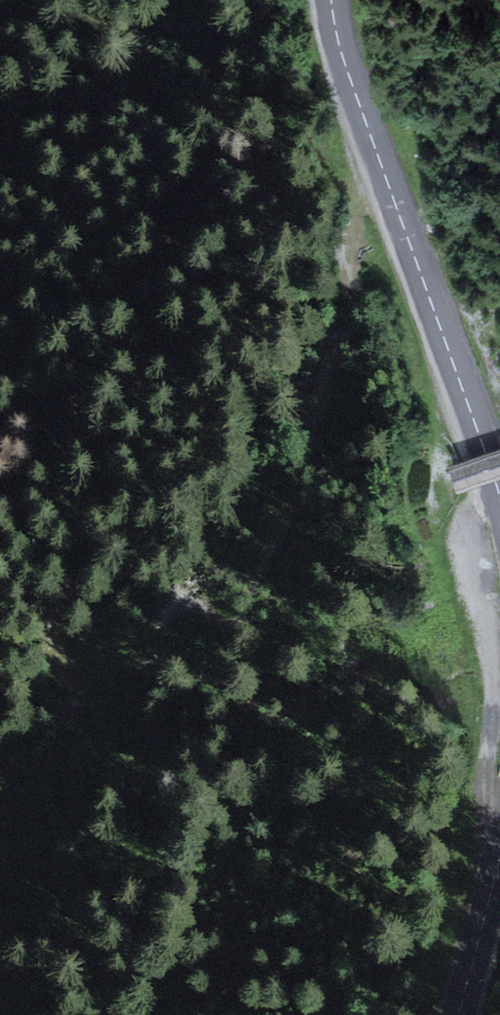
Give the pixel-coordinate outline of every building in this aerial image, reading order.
[(454,463),(461,485),(499,474),(499,450),(454,463)]
